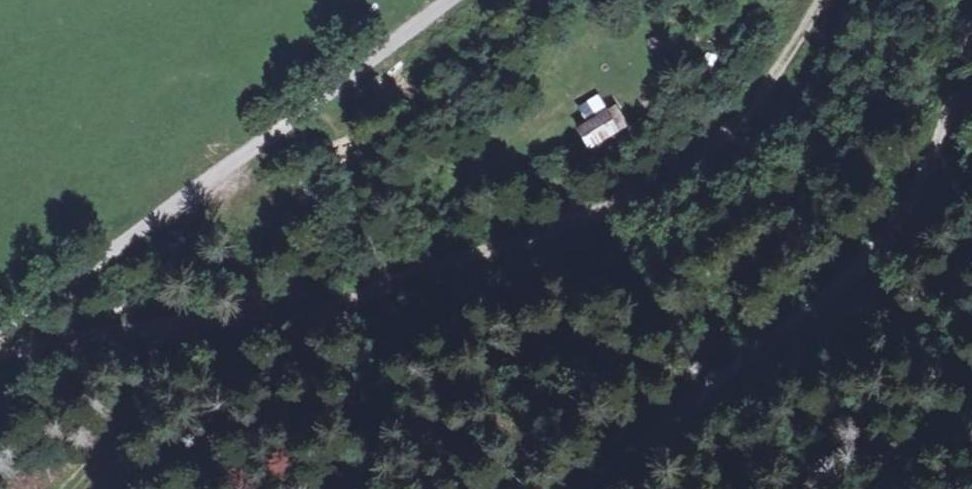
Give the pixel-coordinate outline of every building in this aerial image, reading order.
[(596,96),(576,109),(585,123),(605,110),(596,96)] [(618,134),(606,114),(575,133),(589,154),(618,134)]
